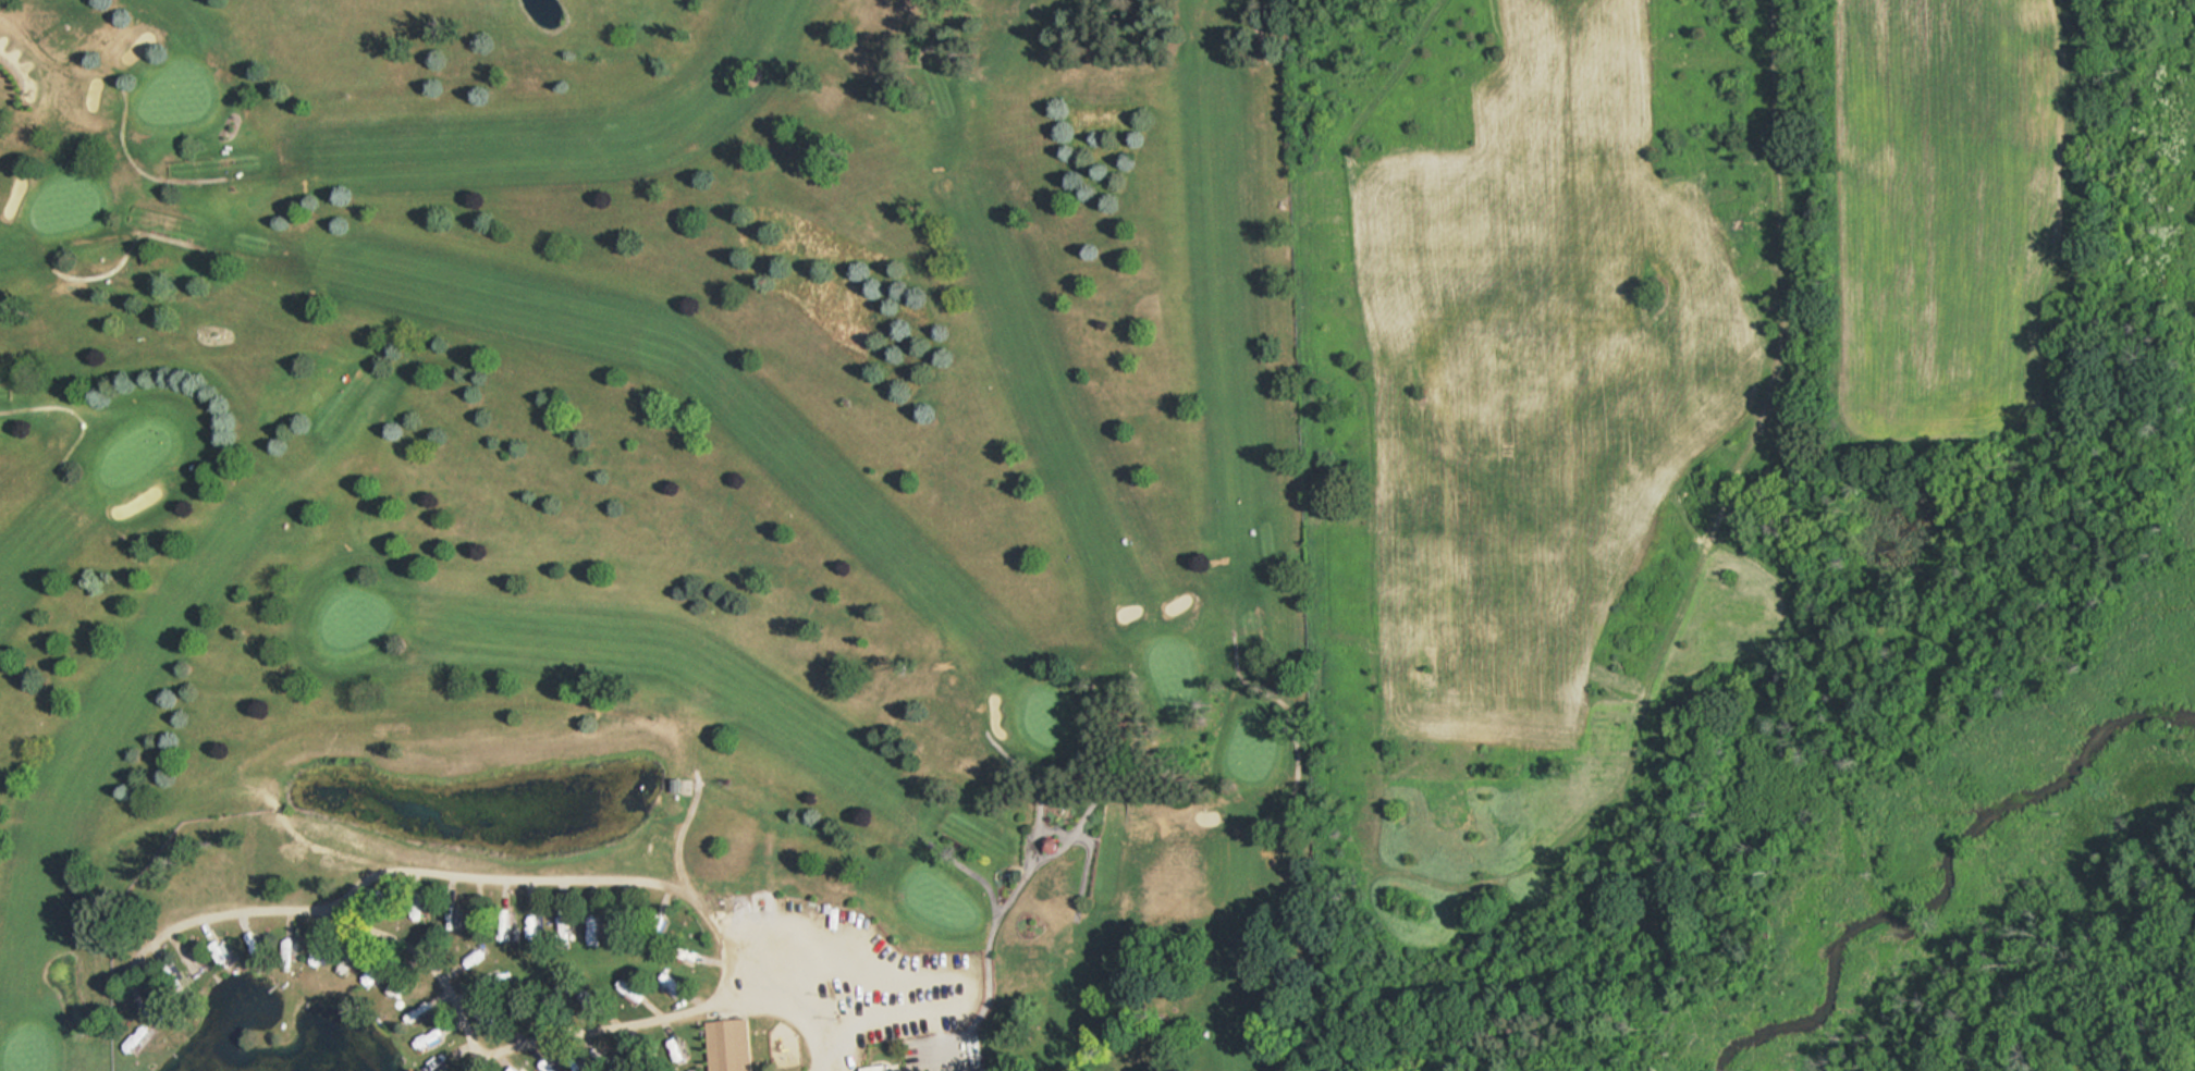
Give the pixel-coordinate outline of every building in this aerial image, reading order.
[(204,975),(191,951),(179,957),(192,981),(204,975)] [(155,998),(163,1020),(174,1016),(166,994),(155,998)] [(503,1023),(491,1009),(483,1016),(495,1030),(503,1023)] [(709,1020),(712,1070),(747,1070),(745,1018),(709,1020)]
